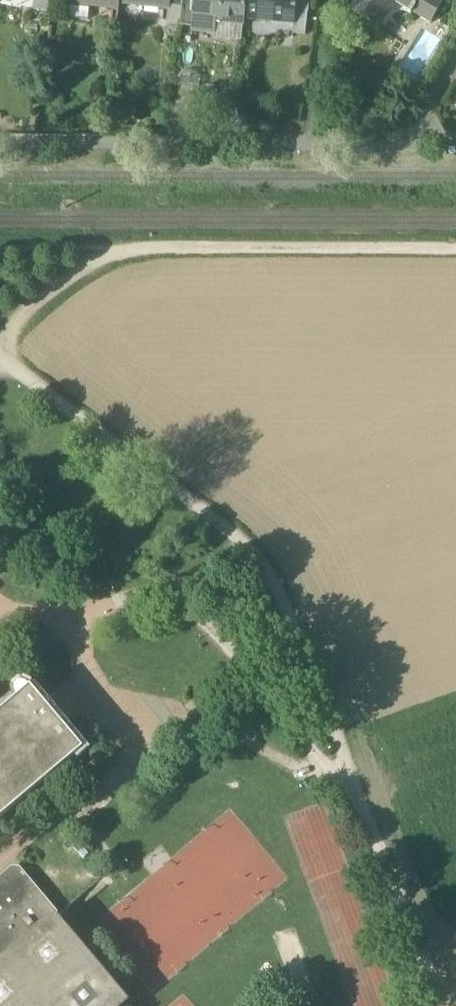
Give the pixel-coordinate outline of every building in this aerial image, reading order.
[(38,12),(53,14),(55,0),(40,0),(38,12)] [(68,6),(72,7),(90,9),(92,9),(93,4),(119,7),(119,6),(119,0),(68,0),(68,6)] [(119,6),(145,9),(146,5),(170,7),(171,0),(119,0),(119,6)] [(182,10),(194,12),(195,0),(183,0),(182,10)] [(194,12),(193,22),(194,22),(220,25),(220,20),(244,23),(244,21),(246,0),(195,0),(194,12)] [(244,21),(271,24),(271,20),(295,22),(296,12),(297,0),(246,0),(244,21)] [(349,11),(377,29),(394,2),(405,9),(403,13),(410,17),(412,14),(430,25),(444,3),(439,0),(356,0),(349,11)] [(72,7),(69,20),(87,23),(90,9),(72,7)] [(194,12),(182,10),(180,28),(193,29),(194,22),(193,22),(194,12)] [(309,14),(296,12),(295,22),(295,26),(294,26),(293,36),(306,37),(309,14)] [(230,570),(223,563),(217,568),(223,575),(230,570)] [(89,754),(37,690),(0,722),(0,830),(89,754)] [(0,883),(0,1005),(123,1005),(130,1000),(57,915),(56,916),(16,869),(0,883)]
